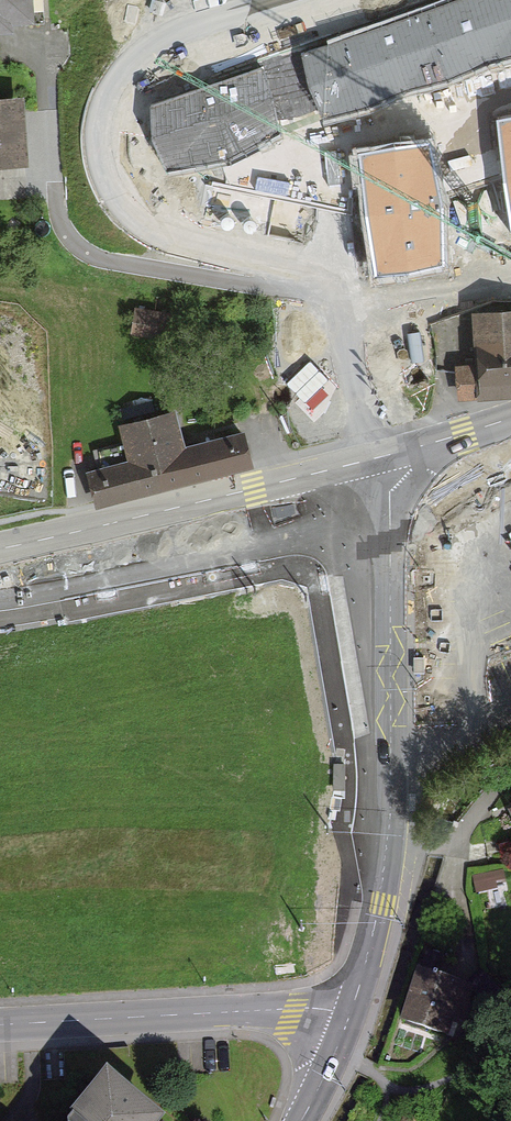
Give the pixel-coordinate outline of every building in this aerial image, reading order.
[(10,27),(10,20),(29,20),(28,0),(0,0),(0,28),(10,27)] [(300,54),(326,125),(510,59),(510,0),(453,0),(300,54)] [(263,67),(150,107),(151,141),(174,174),(227,161),(281,133),(273,93),(263,67)] [(0,104),(0,164),(22,162),(19,103),(0,104)] [(498,122),(510,233),(510,120),(498,122)] [(432,143),(357,154),(375,277),(443,267),(442,209),(432,143)] [(472,306),(476,360),(455,361),(457,388),(510,385),(510,304),(472,306)] [(175,311),(138,305),(134,334),(170,340),(175,311)] [(134,464),(92,475),(99,501),(247,464),(240,437),(179,453),(170,417),(125,429),(134,464)] [(506,870),(476,874),(478,892),(508,889),(506,870)] [(473,992),(422,975),(406,1024),(449,1039),(455,1022),(462,1024),(473,992)] [(171,1114),(115,1070),(75,1120),(77,1120),(165,1120),(171,1114)]
